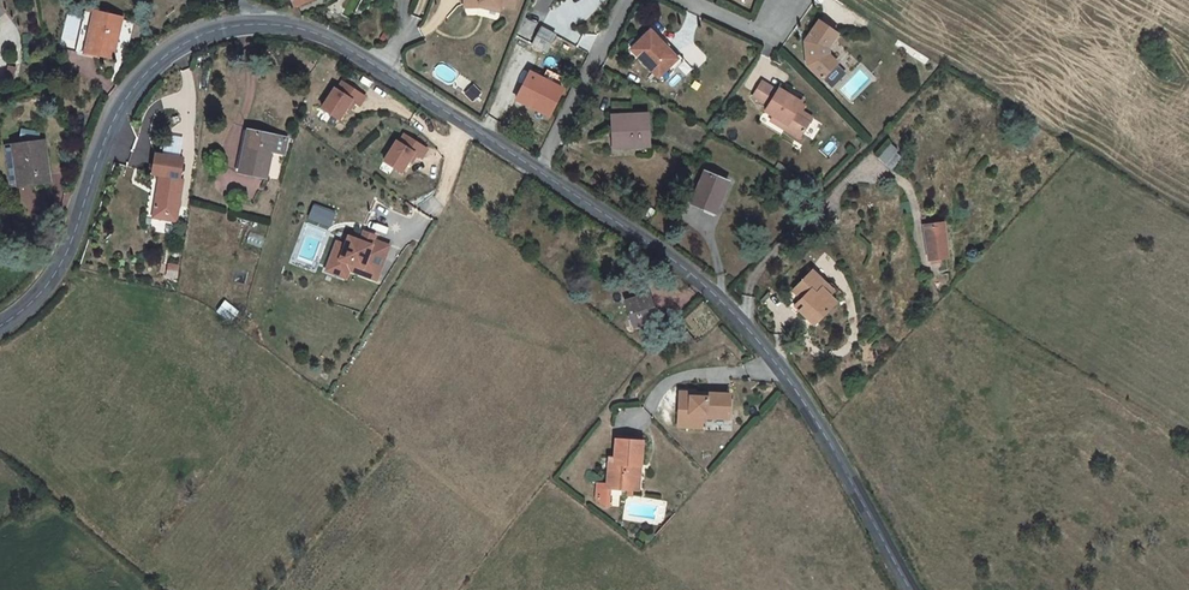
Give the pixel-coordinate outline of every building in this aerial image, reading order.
[(288,22),(291,22),(310,12),(305,0),(279,0),(288,22)] [(466,12),(482,12),(482,10),(501,15),(502,12),(515,15),(519,0),(466,0),(466,12)] [(466,15),(482,15),(500,19),(501,15),(482,10),(482,12),(466,12),(466,15)] [(585,25),(574,19),(570,26),(582,32),(585,25)] [(835,41),(817,28),(808,44),(810,45),(805,54),(808,75),(823,89),(837,72),(828,64),(827,55),(835,41)] [(121,40),(92,34),(84,69),(113,74),(121,40)] [(556,41),(542,34),(533,51),(547,58),(556,41)] [(672,58),(651,40),(633,60),(661,85),(675,69),(668,63),(672,58)] [(684,70),(672,58),(668,63),(675,69),(661,85),(666,89),(684,70)] [(363,107),(368,92),(335,80),(323,114),(344,122),(351,102),(363,107)] [(516,104),(547,119),(557,98),(526,84),(516,104)] [(803,114),(778,100),(777,103),(761,94),(753,108),(769,117),(766,123),(774,128),(789,136),(786,141),(802,149),(810,134),(796,125),(803,114)] [(806,117),(803,114),(796,125),(810,134),(814,129),(803,123),(806,117)] [(789,136),(774,128),(771,132),(786,141),(789,136)] [(405,173),(414,154),(424,159),(430,147),(400,131),(384,162),(405,173)] [(652,139),(612,136),(609,175),(648,179),(652,139)] [(279,159),(240,150),(231,193),(258,198),(263,172),(276,174),(279,159)] [(896,169),(882,157),(869,170),(884,183),(896,169)] [(44,198),(40,160),(12,165),(18,202),(44,198)] [(721,194),(697,185),(684,216),(707,226),(721,194)] [(173,203),(152,199),(143,245),(166,249),(173,203)] [(308,220),(332,226),(336,211),(312,206),(308,220)] [(350,273),(378,283),(392,242),(363,232),(361,239),(348,234),(345,244),(335,240),(324,272),(347,280),(350,273)] [(917,241),(922,275),(942,272),(937,239),(917,241)] [(177,279),(179,264),(168,263),(166,277),(177,279)] [(818,295),(806,280),(784,299),(793,309),(797,315),(789,322),(796,329),(800,326),(807,333),(826,316),(820,309),(813,301),(818,295)] [(827,304),(818,295),(813,301),(820,309),(827,304)] [(785,316),(789,322),(797,315),(793,309),(785,316)] [(642,312),(628,312),(629,334),(649,333),(649,317),(642,317),(642,312)] [(802,337),(807,333),(800,326),(796,329),(802,337)] [(731,420),(732,392),(678,390),(677,428),(705,429),(705,420),(731,420)] [(635,461),(608,460),(607,483),(601,483),(599,510),(619,510),(625,510),(625,487),(633,487),(635,461)]
